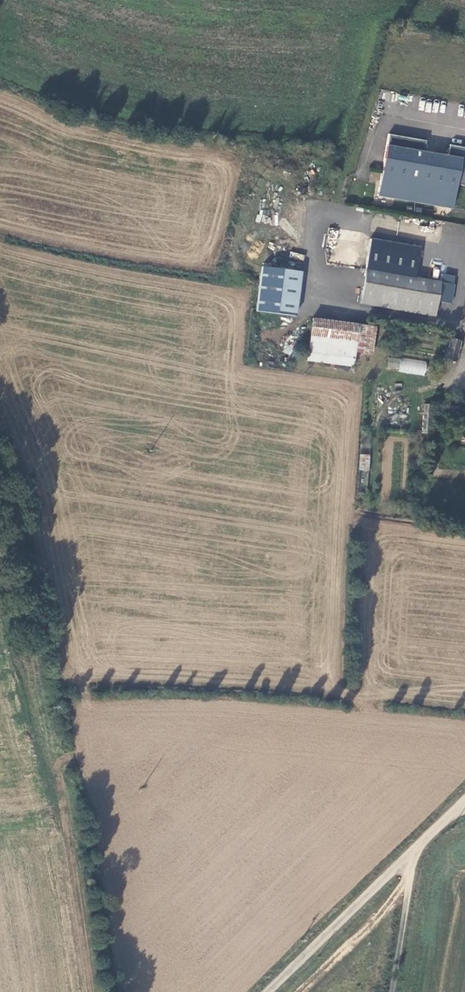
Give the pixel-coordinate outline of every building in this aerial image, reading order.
[(377,194),(414,201),(423,152),(425,140),(388,134),(377,194)] [(414,201),(450,208),(455,184),(464,186),(464,148),(449,145),(447,157),(423,152),(414,201)] [(423,248),(372,239),(362,296),(437,308),(439,300),(453,303),(457,284),(455,283),(438,281),(418,277),(423,248)] [(264,266),(259,309),(297,314),(302,270),(264,266)] [(440,272),(438,281),(455,283),(457,274),(440,272)] [(436,315),(437,308),(362,296),(361,302),(436,315)] [(377,327),(315,318),(309,359),(355,364),(356,352),(373,354),(377,327)] [(449,339),(444,359),(455,362),(459,341),(449,339)] [(388,357),(386,368),(398,369),(399,358),(388,357)] [(401,357),(398,371),(424,376),(427,362),(401,357)] [(423,404),(422,433),(435,433),(436,404),(423,404)] [(369,471),(371,454),(360,453),(358,470),(369,471)]
